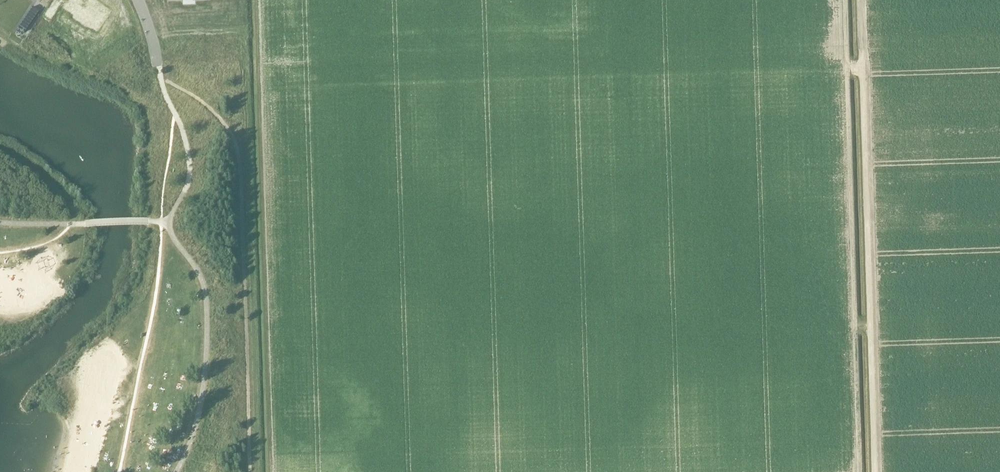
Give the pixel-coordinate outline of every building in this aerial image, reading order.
[(66,9),(75,16),(74,18),(84,25),(86,23),(95,29),(107,12),(91,1),(89,3),(84,0),(72,0),(66,9)] [(38,13),(32,9),(19,28),(25,32),(38,13)]
